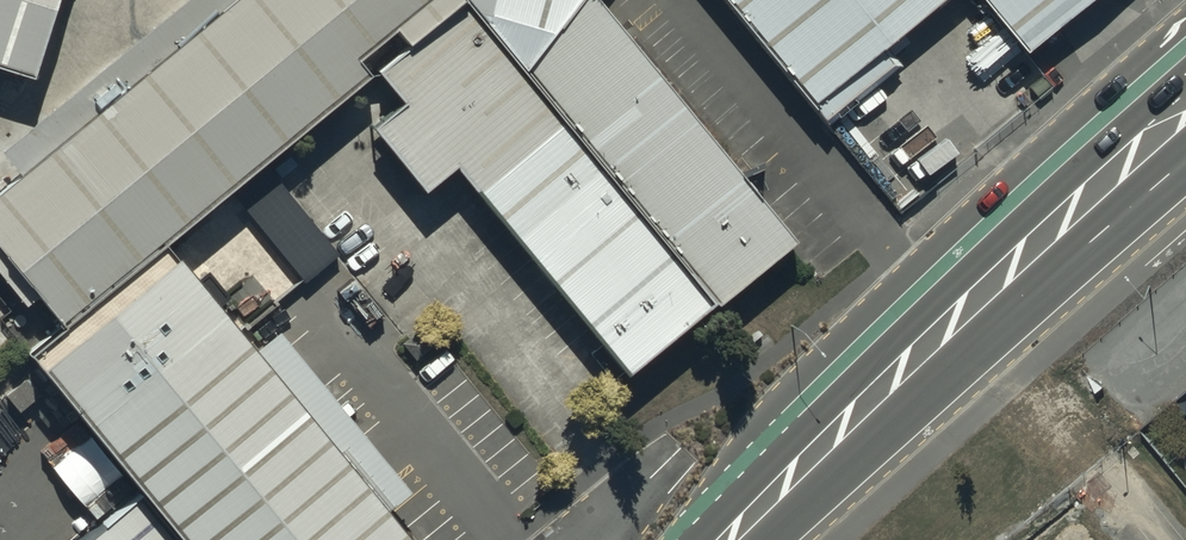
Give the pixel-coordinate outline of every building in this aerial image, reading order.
[(456,0),(259,0),(59,156),(0,138),(0,263),(61,339),(166,255),(381,81),(468,15),(456,0)] [(30,96),(60,0),(0,0),(0,87),(30,96)] [(468,15),(518,79),(584,0),(456,0),(468,15)] [(702,320),(789,253),(589,0),(584,0),(518,79),(702,320)] [(814,116),(963,0),(717,0),(814,116)] [(1018,64),(1099,0),(967,0),(1018,64)] [(518,79),(468,15),(381,81),(615,386),(702,320),(518,79)] [(24,368),(162,539),(395,539),(166,255),(61,339),(24,368)] [(135,507),(94,539),(162,539),(135,507)]
